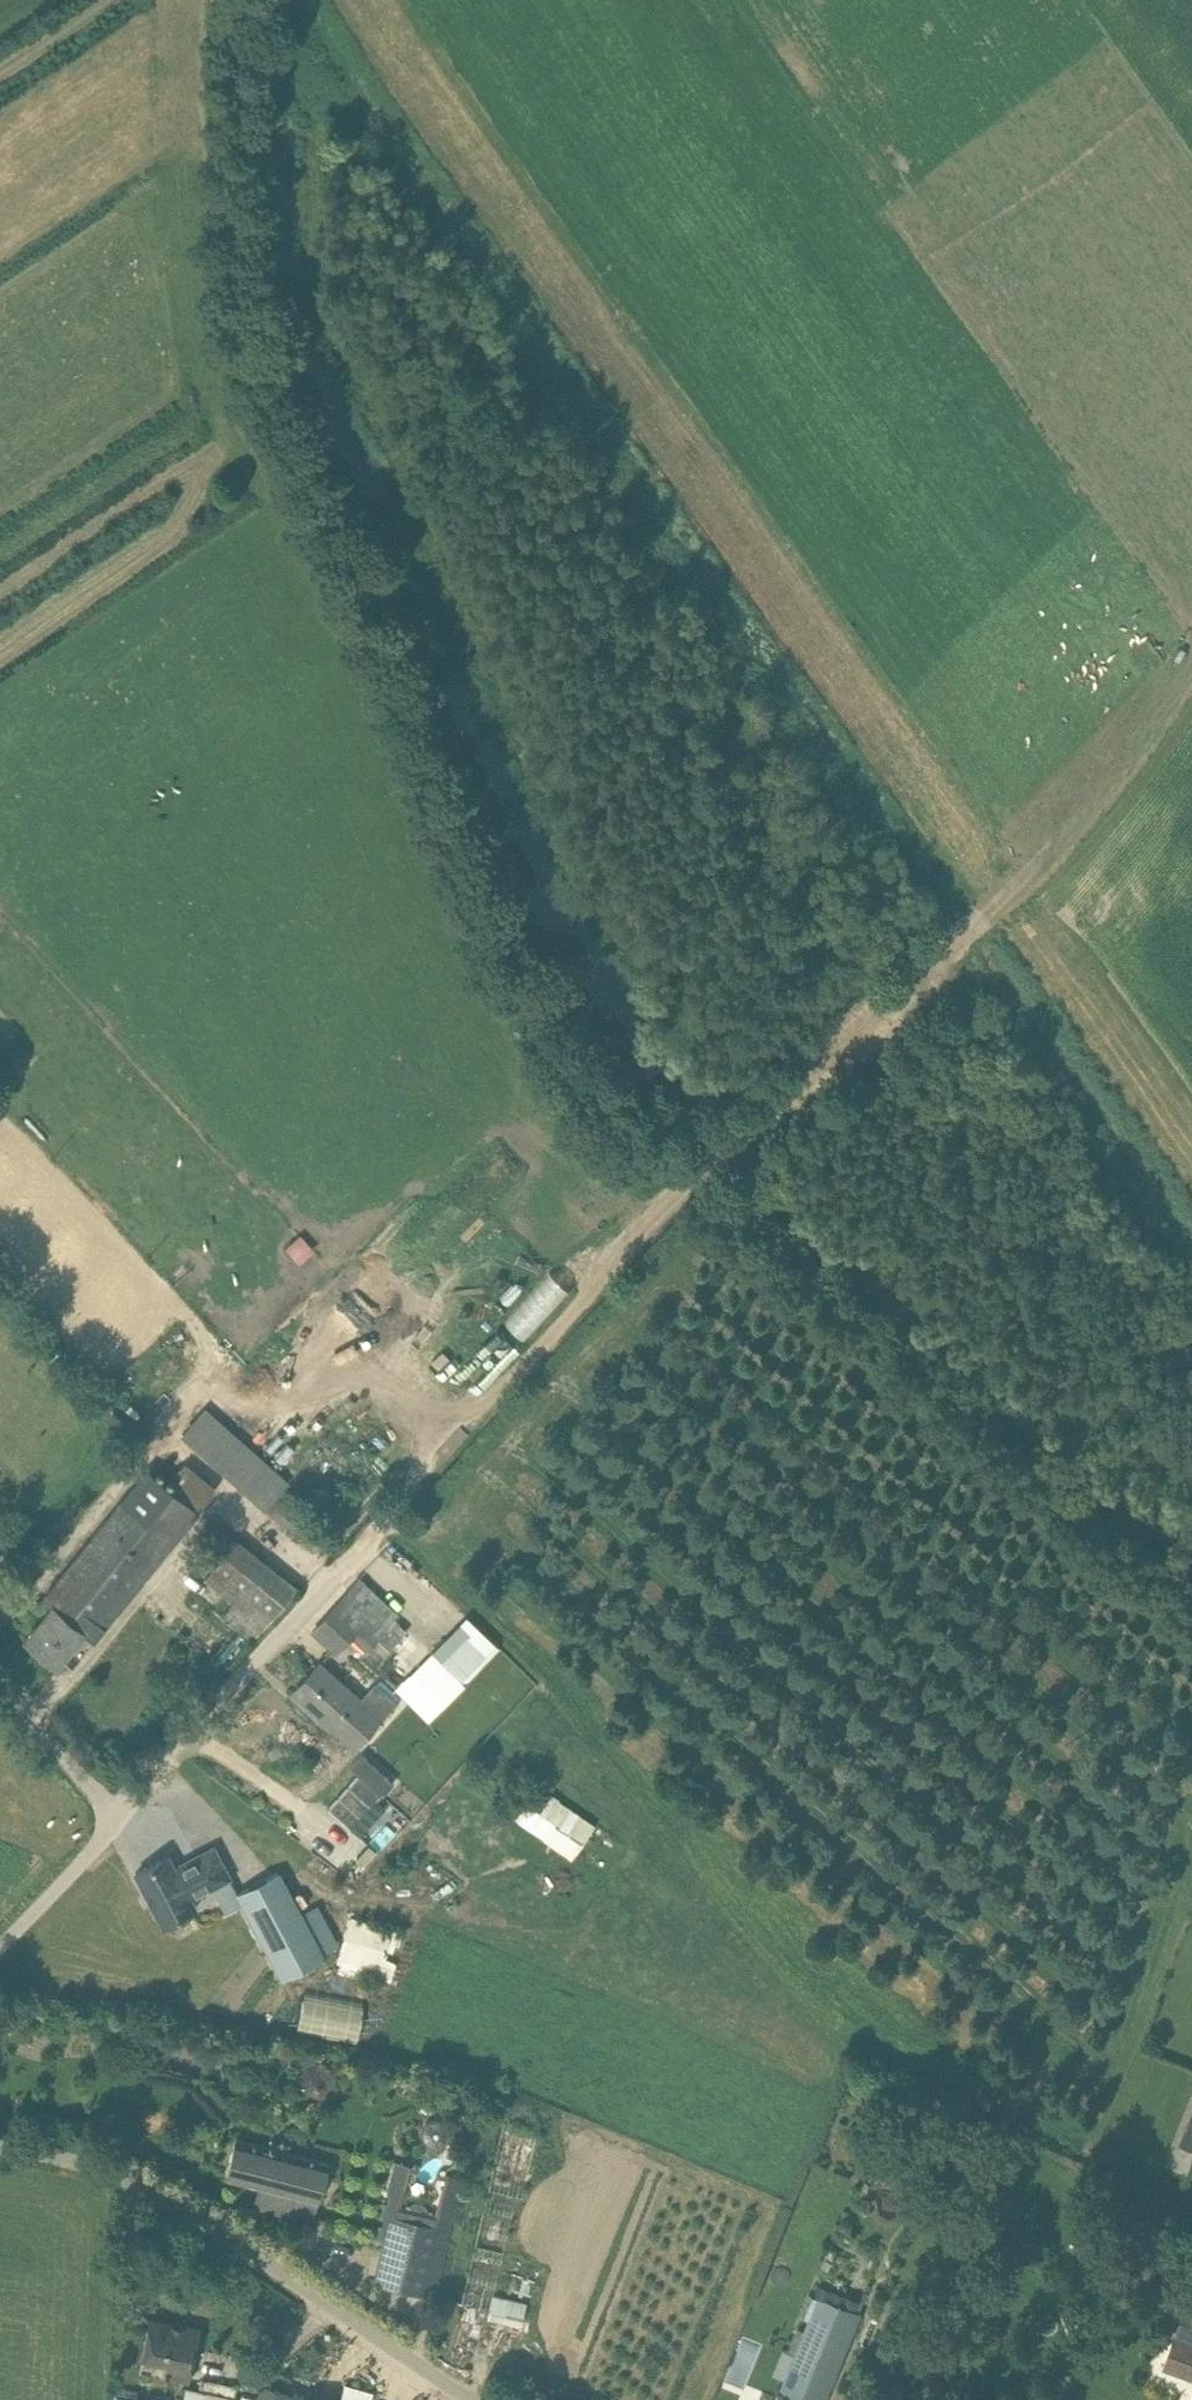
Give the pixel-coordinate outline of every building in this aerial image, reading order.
[(280,1241),(288,1262),(309,1254),(301,1234),(280,1241)] [(315,1550),(331,1532),(199,1415),(183,1433),(315,1550)] [(199,1510),(198,1510),(217,1487),(185,1459),(165,1483),(147,1468),(42,1598),(52,1606),(25,1639),(57,1664),(83,1631),(94,1639),(199,1510)] [(295,1588),(277,1573),(236,1540),(205,1577),(235,1601),(223,1616),(253,1641),(295,1588)] [(405,1609),(389,1593),(411,1569),(385,1543),(366,1563),(345,1586),(349,1591),(313,1630),(336,1651),(353,1632),(369,1647),(378,1638),(447,1702),(463,1685),(430,1653),(400,1624),(407,1615),(403,1611),(405,1609)] [(445,1638),(430,1653),(463,1685),(477,1670),(445,1638)] [(319,1663),(294,1691),(354,1746),(395,1702),(375,1684),(361,1700),(337,1679),(319,1663)] [(473,1787),(574,1858),(598,1823),(498,1752),(473,1787)] [(358,1771),(329,1804),(362,1834),(391,1802),(358,1771)] [(168,1855),(136,1872),(164,1925),(195,1908),(190,1898),(229,1877),(214,1847),(174,1868),(168,1855)] [(278,1871),(238,1893),(282,1978),(323,1956),(278,1871)] [(422,2126),(421,2131),(421,2136),(423,2140),(427,2144),(432,2146),(437,2147),(442,2146),(447,2143),(450,2139),(451,2133),(450,2128),(448,2124),(444,2120),(439,2118),(434,2117),(429,2119),(425,2122),(422,2126)] [(1181,2144),(1191,2149),(1191,2117),(1181,2144)] [(529,2183),(533,2130),(497,2127),(493,2180),(529,2183)] [(327,2161),(237,2139),(227,2176),(261,2185),(255,2206),(312,2221),(327,2161)] [(382,2245),(374,2281),(434,2295),(436,2285),(438,2279),(439,2272),(441,2266),(442,2259),(461,2179),(447,2176),(437,2217),(430,2216),(430,2213),(429,2210),(427,2206),(425,2204),(422,2203),(419,2202),(416,2202),(412,2203),(409,2204),(406,2207),(405,2209),(397,2207),(395,2217),(389,2216),(383,2239),(383,2240),(382,2245)] [(778,2399),(826,2399),(861,2314),(820,2298),(807,2330),(798,2326),(787,2352),(797,2355),(778,2399)] [(1189,2302),(1165,2367),(1191,2376),(1191,2303),(1189,2302)] [(188,2379),(198,2329),(150,2319),(143,2356),(167,2361),(165,2375),(188,2379)] [(202,2376),(200,2387),(187,2384),(184,2399),(234,2399),(237,2384),(202,2376)] [(262,2385),(258,2399),(314,2399),(262,2385)]
